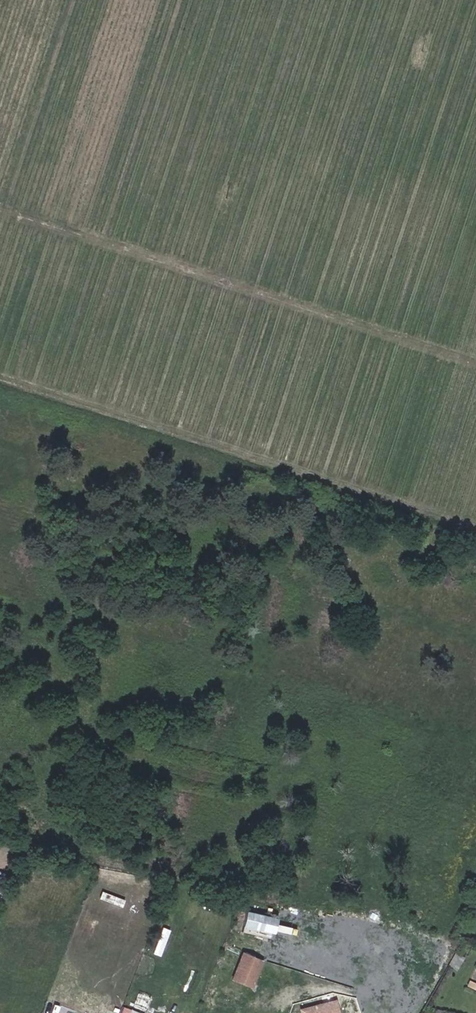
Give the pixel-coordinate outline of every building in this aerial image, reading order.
[(249,929),(281,931),(282,914),(250,912),(249,929)] [(464,954),(454,949),(446,961),(456,967),(464,954)] [(259,983),(270,959),(252,951),(240,978),(253,984),(255,981),(259,983)] [(146,1010),(151,996),(139,992),(134,1006),(146,1010)]
